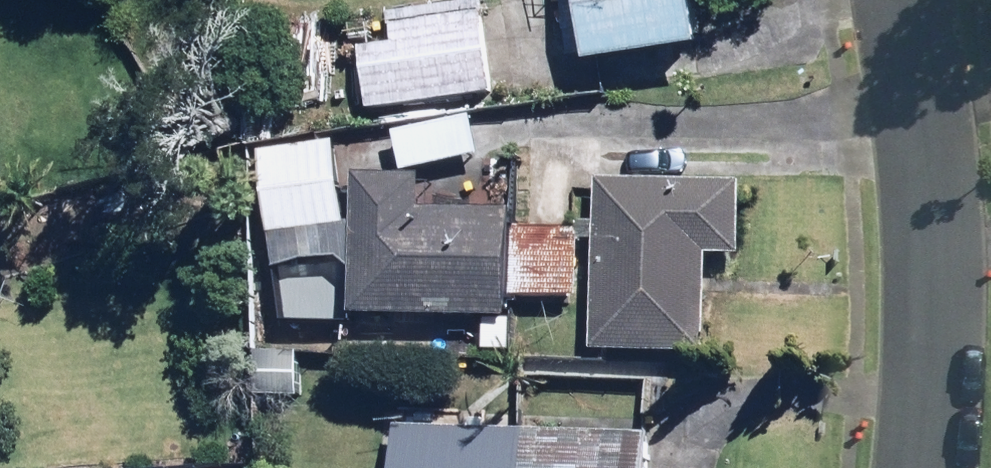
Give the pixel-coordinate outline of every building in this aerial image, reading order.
[(605,55),(717,38),(711,0),(597,0),(605,55)] [(368,40),(376,102),(504,85),(494,6),(399,18),(401,35),(368,40)] [(405,127),(412,166),(497,149),(489,110),(405,127)] [(352,171),(267,176),(270,223),(355,218),(352,171)] [(756,178),(608,173),(602,344),(718,348),(722,248),(753,249),(756,178)] [(381,199),(377,308),(488,312),(487,348),(517,349),(519,289),(588,291),(590,225),(521,223),(522,204),(381,199)] [(409,417),(407,467),(664,467),(665,429),(409,417)]
